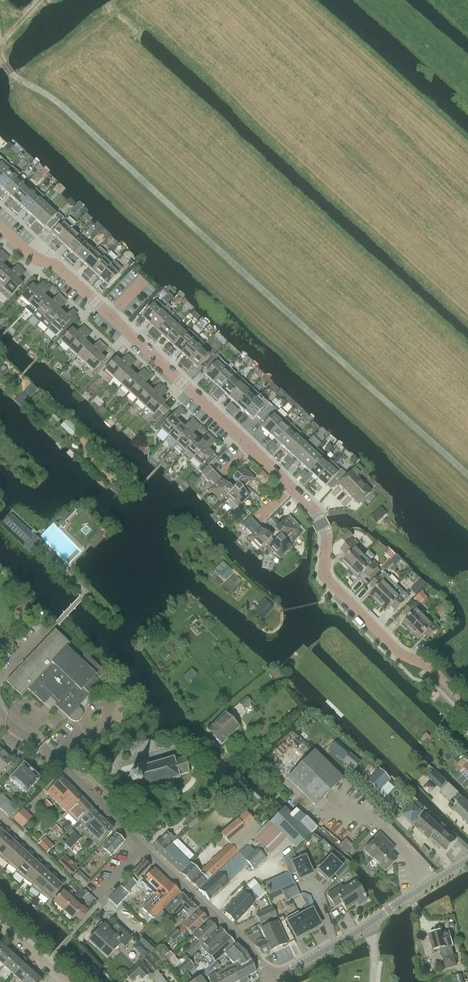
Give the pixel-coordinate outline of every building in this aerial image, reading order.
[(8,171),(0,164),(0,181),(8,171)] [(16,179),(8,171),(0,181),(0,188),(1,188),(0,189),(0,196),(16,179)] [(0,196),(0,199),(2,201),(8,195),(12,199),(24,186),(16,179),(0,196)] [(11,209),(15,212),(36,189),(35,189),(32,193),(24,186),(12,199),(17,203),(11,209)] [(36,189),(15,212),(18,215),(24,209),(28,214),(40,201),(44,197),(36,189)] [(40,201),(28,214),(33,217),(27,223),(31,227),(36,221),(48,208),(40,201)] [(36,221),(44,228),(46,226),(50,231),(59,221),(63,217),(58,213),(56,215),(48,208),(36,221)] [(52,234),(57,239),(50,246),(53,249),(72,229),(74,226),(66,218),(65,220),(64,218),(63,217),(59,221),(61,221),(63,222),(52,234)] [(72,229),(53,249),(56,252),(63,244),(68,249),(80,236),(72,229)] [(69,257),(72,260),(87,244),(80,236),(68,249),(73,254),(69,257)] [(79,259),(84,264),(95,251),(87,244),(72,260),(75,263),(79,259)] [(83,274),(86,277),(99,263),(107,255),(99,247),(95,251),(84,264),(89,268),(85,272),(83,274)] [(0,261),(0,277),(7,269),(3,265),(9,258),(5,255),(0,261)] [(99,263),(86,277),(89,279),(94,274),(99,278),(107,271),(115,262),(107,255),(99,263)] [(107,271),(99,278),(104,283),(101,287),(99,289),(102,292),(119,273),(123,270),(115,262),(107,271)] [(0,277),(0,293),(22,269),(18,266),(11,273),(7,269),(0,277)] [(0,293),(8,300),(12,296),(23,284),(18,280),(25,273),(22,269),(0,293)] [(21,297),(29,304),(25,309),(46,286),(43,282),(37,289),(33,285),(21,297)] [(46,286),(25,309),(32,316),(36,311),(37,311),(48,299),(44,295),(52,287),(49,284),(48,285),(47,285),(46,286)] [(36,311),(32,316),(40,323),(44,318),(63,297),(60,294),(58,296),(52,303),(48,299),(37,311),(36,311)] [(44,318),(40,323),(48,330),(48,329),(63,313),(59,309),(65,303),(67,301),(63,297),(44,318)] [(153,304),(141,317),(135,323),(139,327),(145,321),(149,325),(161,312),(165,308),(156,300),(153,304)] [(151,330),(147,334),(151,338),(169,319),(164,314),(167,311),(165,308),(161,312),(149,325),(157,332),(155,333),(151,330)] [(63,313),(48,329),(55,336),(59,332),(73,318),(72,317),(76,313),(73,310),(67,317),(63,313)] [(169,319),(151,338),(155,342),(161,336),(165,339),(177,327),(180,323),(172,315),(169,319)] [(61,342),(69,350),(87,330),(83,327),(77,334),(72,330),(61,342)] [(177,327),(165,339),(173,347),(185,334),(177,327)] [(87,330),(69,350),(77,357),(88,345),(84,341),(91,334),(87,330)] [(185,334),(173,347),(171,348),(167,353),(171,357),(177,350),(181,354),(196,337),(188,330),(185,334)] [(196,337),(181,354),(185,358),(179,364),(183,368),(187,363),(201,349),(204,345),(196,337)] [(88,345),(77,357),(85,365),(103,345),(99,341),(92,349),(88,345)] [(103,345),(85,365),(93,372),(105,360),(100,356),(107,348),(103,345)] [(163,349),(167,353),(171,348),(167,345),(163,349)] [(197,369),(209,356),(201,349),(187,363),(191,367),(193,365),(197,369)] [(204,376),(212,383),(228,366),(220,359),(216,354),(204,368),(208,372),(204,376)] [(105,371),(113,378),(131,359),(127,356),(121,362),(116,358),(105,371)] [(131,359),(113,378),(121,386),(132,373),(128,369),(135,362),(131,359)] [(187,363),(183,368),(187,371),(191,367),(187,363)] [(220,391),(236,374),(230,369),(233,366),(231,364),(228,366),(212,383),(217,388),(215,390),(218,393),(220,391)] [(132,373),(121,386),(129,393),(147,374),(143,370),(137,377),(132,373)] [(147,374),(129,393),(137,401),(148,388),(144,384),(150,377),(147,374)] [(220,391),(218,393),(222,396),(224,394),(228,398),(244,381),(236,374),(220,391)] [(244,381),(228,398),(236,405),(252,389),(244,381)] [(148,388),(137,401),(146,408),(162,388),(159,385),(152,392),(148,388)] [(162,388),(146,408),(153,416),(159,410),(164,415),(169,409),(164,404),(165,403),(160,399),(166,392),(162,388)] [(252,389),(236,405),(244,413),(260,396),(252,389)] [(210,395),(214,398),(218,393),(215,390),(210,395)] [(218,393),(214,398),(217,401),(222,396),(218,393)] [(260,396),(244,413),(252,420),(256,416),(260,420),(273,407),(268,403),(260,396)] [(226,409),(230,413),(234,408),(231,404),(226,409)] [(273,407),(260,420),(265,424),(261,428),(269,436),(281,423),(285,419),(277,411),(273,407)] [(234,408),(230,413),(233,416),(238,411),(234,408)] [(161,429),(169,436),(180,424),(176,420),(182,413),(178,409),(172,416),(168,413),(153,429),(155,431),(159,432),(161,429)] [(281,423),(269,436),(277,443),(289,430),(293,426),(285,419),(281,423)] [(180,424),(169,436),(177,444),(173,447),(174,448),(180,453),(181,455),(196,439),(192,435),(198,428),(195,425),(191,421),(184,428),(180,424)] [(289,430),(277,443),(281,446),(285,450),(297,438),(301,433),(294,427),(293,426),(289,430)] [(196,439),(181,455),(183,456),(188,461),(189,462),(192,458),(193,459),(211,440),(207,436),(200,443),(196,439)] [(297,438),(285,450),(293,458),(305,445),(297,438)] [(211,440),(193,459),(200,466),(199,468),(199,470),(202,474),(209,467),(209,466),(217,458),(208,450),(214,443),(211,440)] [(305,445),(293,458),(301,465),(313,452),(316,448),(309,441),(305,445)] [(267,447),(271,450),(275,445),(272,442),(267,447)] [(275,445),(271,450),(274,454),(279,449),(281,446),(277,443),(275,445)] [(313,452),(301,465),(309,472),(321,460),(313,452)] [(321,460),(309,472),(317,480),(333,463),(324,455),(321,460)] [(283,462),(286,465),(291,460),(288,457),(283,462)] [(291,460),(286,465),(290,468),(294,463),(291,460)] [(333,463),(317,480),(325,487),(327,486),(331,490),(333,487),(345,474),(341,470),(333,463)] [(210,491),(221,502),(233,491),(232,490),(209,467),(202,474),(205,477),(204,478),(209,483),(210,482),(215,486),(210,491)] [(232,480),(235,482),(237,485),(238,485),(249,496),(252,493),(246,487),(254,479),(243,468),(232,480)] [(355,469),(339,484),(359,503),(371,491),(356,477),(360,474),(355,469)] [(299,476),(302,480),(307,475),(303,471),(299,476)] [(307,475),(302,480),(306,483),(310,478),(307,475)] [(233,491),(221,502),(224,505),(226,502),(228,504),(228,506),(232,510),(234,510),(237,507),(238,507),(249,496),(238,485),(237,485),(232,490),(233,491)] [(67,525),(65,523),(76,511),(74,508),(69,513),(69,514),(66,511),(64,514),(59,518),(61,519),(57,523),(63,529),(67,525)] [(12,514),(3,523),(8,527),(25,543),(24,544),(30,550),(32,552),(33,552),(42,542),(38,538),(35,535),(37,533),(33,530),(31,532),(16,518),(12,514)] [(242,525),(252,535),(249,539),(260,550),(266,545),(265,545),(271,539),(250,517),(242,525)] [(274,531),(279,536),(291,548),(294,545),(288,539),(296,531),(285,520),(274,531)] [(353,536),(349,532),(341,539),(345,543),(353,536)] [(280,559),(291,548),(279,536),(274,541),(271,539),(265,545),(266,545),(280,559)] [(349,556),(342,563),(350,571),(364,557),(356,550),(359,547),(352,540),(343,549),(349,556)] [(364,557),(350,571),(358,578),(365,572),(369,576),(378,567),(373,563),(371,564),(364,557)] [(57,571),(62,566),(55,559),(50,564),(57,571)] [(371,587),(375,591),(370,596),(378,604),(397,585),(395,583),(393,585),(388,579),(389,578),(385,573),(373,585),(371,587)] [(397,585),(378,604),(386,612),(391,607),(395,611),(397,609),(406,600),(409,598),(397,585)] [(264,599),(252,613),(262,621),(274,607),(264,599)] [(20,600),(12,610),(18,615),(26,605),(20,600)] [(404,614),(409,618),(403,624),(411,631),(425,618),(418,610),(420,608),(415,604),(406,612),(404,614)] [(425,618),(411,631),(419,640),(424,635),(428,639),(430,637),(439,628),(434,623),(432,625),(425,618)] [(13,674),(7,681),(22,695),(28,689),(44,704),(52,695),(58,701),(55,705),(67,716),(68,718),(71,720),(72,721),(73,721),(74,722),(75,722),(76,722),(78,722),(79,722),(80,721),(81,720),(82,719),(83,718),(83,717),(83,716),(83,715),(83,713),(83,712),(82,711),(82,710),(81,709),(78,707),(90,694),(108,676),(88,657),(85,654),(80,660),(67,648),(70,644),(69,643),(55,630),(13,674)] [(6,653),(1,658),(5,662),(10,656),(6,653)] [(238,704),(242,708),(250,702),(246,697),(238,704)] [(224,713),(206,731),(220,746),(239,727),(226,714),(224,713)] [(360,763),(341,747),(335,754),(353,770),(360,763)] [(12,760),(2,751),(0,754),(0,773),(12,760)] [(316,807),(342,779),(313,752),(287,779),(316,807)] [(141,783),(141,786),(142,789),(147,788),(147,789),(149,788),(148,787),(154,786),(154,787),(155,786),(161,784),(161,785),(162,784),(162,783),(169,782),(170,782),(170,781),(179,779),(178,776),(189,773),(185,758),(174,761),(173,759),(164,761),(164,760),(163,761),(163,762),(156,763),(155,763),(155,764),(149,765),(147,765),(148,766),(143,767),(142,767),(141,767),(141,768),(137,769),(138,772),(138,774),(141,774),(141,776),(139,776),(140,781),(142,781),(143,783),(141,783)] [(9,779),(25,794),(40,779),(24,764),(9,779)] [(467,764),(460,772),(467,780),(467,764)] [(379,769),(367,782),(378,792),(390,779),(379,769)] [(433,772),(428,777),(440,788),(446,781),(447,780),(435,769),(435,770),(433,772)] [(129,777),(127,777),(128,779),(129,779),(131,784),(130,784),(130,786),(132,786),(132,788),(134,787),(134,786),(139,784),(140,786),(141,786),(141,783),(143,783),(142,781),(140,781),(139,776),(141,776),(141,774),(138,774),(138,772),(136,773),(137,774),(131,776),(131,774),(129,775),(129,777)] [(47,792),(67,812),(82,798),(62,778),(47,792)] [(383,797),(393,787),(388,783),(379,792),(383,797)] [(450,801),(458,793),(449,783),(440,792),(450,801)] [(82,798),(67,812),(77,823),(92,809),(82,798)] [(453,809),(462,818),(467,823),(467,802),(464,798),(453,809)] [(41,806),(47,811),(52,806),(46,800),(41,806)] [(4,804),(0,808),(0,809),(3,812),(11,804),(7,801),(4,804)] [(402,813),(412,822),(422,812),(413,803),(402,813)] [(11,804),(3,812),(7,816),(8,816),(15,808),(11,804)] [(15,808),(8,816),(12,820),(13,819),(20,812),(15,808)] [(271,854),(286,839),(297,849),(317,828),(296,810),(291,815),(284,808),(270,823),(254,837),(271,854)] [(92,809),(77,823),(73,827),(76,830),(82,824),(85,827),(98,815),(92,809)] [(20,812),(13,819),(23,828),(31,819),(22,810),(20,812)] [(237,852),(261,830),(253,821),(246,812),(221,833),(228,842),(230,844),(199,873),(193,868),(184,876),(191,882),(191,883),(198,889),(214,875),(238,853),(237,852)] [(455,840),(426,814),(415,826),(429,839),(431,837),(446,850),(455,840)] [(99,842),(112,829),(98,815),(85,827),(99,842)] [(189,829),(200,822),(195,815),(185,823),(189,829)] [(50,829),(55,834),(60,830),(55,824),(50,829)] [(5,835),(6,836),(9,832),(6,829),(2,833),(0,831),(0,841),(5,835)] [(161,854),(181,873),(190,864),(177,850),(193,837),(188,831),(171,844),(170,843),(166,846),(167,847),(161,854)] [(0,841),(0,856),(0,857),(13,843),(14,843),(17,840),(14,837),(10,840),(6,836),(9,832),(6,836),(5,835),(0,841)] [(168,832),(153,847),(161,854),(167,847),(166,846),(170,843),(172,841),(172,842),(174,840),(175,839),(168,832)] [(74,833),(64,844),(70,850),(80,839),(74,833)] [(364,851),(385,871),(396,859),(386,849),(391,844),(379,833),(374,838),(375,840),(364,851)] [(111,856),(124,842),(115,834),(103,848),(111,856)] [(44,839),(39,844),(48,852),(52,847),(44,839)] [(0,856),(0,859),(8,865),(21,850),(22,851),(25,847),(22,844),(18,848),(14,843),(17,840),(14,843),(13,843),(0,857),(0,856)] [(248,845),(239,853),(240,853),(245,859),(244,860),(249,864),(246,866),(250,870),(252,867),(254,869),(266,858),(264,856),(268,853),(261,845),(257,848),(257,849),(254,852),(249,846),(248,845)] [(21,850),(8,865),(16,871),(32,854),(30,851),(26,855),(22,851),(25,847),(22,851),(21,850)] [(227,864),(199,890),(209,899),(228,883),(246,866),(249,864),(244,860),(245,859),(240,853),(239,853),(231,860),(227,864)] [(16,871),(14,872),(24,879),(37,865),(38,865),(41,862),(38,859),(34,862),(30,858),(33,854),(32,854),(16,871)] [(282,859),(288,873),(289,873),(295,870),(299,879),(312,874),(304,857),(292,863),(288,855),(282,859)] [(340,876),(350,865),(346,861),(340,867),(330,858),(317,871),(323,876),(324,875),(329,880),(335,872),(340,876)] [(132,873),(138,879),(151,866),(144,859),(132,873)] [(37,865),(24,879),(32,885),(32,886),(45,872),(46,872),(49,869),(46,866),(42,869),(38,865),(37,865)] [(142,881),(156,894),(143,908),(154,919),(172,899),(179,891),(155,868),(142,881)] [(73,877),(83,887),(90,881),(79,871),(73,877)] [(32,886),(32,885),(30,887),(40,894),(53,879),(54,880),(57,876),(54,873),(50,877),(46,872),(45,872),(32,886)] [(270,895),(281,890),(289,886),(288,884),(293,882),(289,873),(288,873),(265,883),(270,895)] [(53,879),(40,894),(49,901),(62,887),(61,887),(65,883),(62,880),(58,884),(54,880),(57,876),(54,880),(53,879)] [(109,899),(108,900),(109,901),(116,907),(130,894),(129,893),(128,892),(136,884),(137,883),(130,876),(121,886),(109,899)] [(266,893),(254,879),(247,885),(259,899),(266,893)] [(343,888),(342,886),(327,895),(335,907),(342,903),(346,909),(357,902),(359,905),(366,900),(364,897),(365,897),(355,881),(343,888)] [(299,895),(293,882),(288,884),(289,886),(281,890),(286,901),(299,895)] [(73,890),(82,898),(86,894),(76,886),(73,890)] [(254,903),(258,898),(247,888),(243,892),(224,912),(235,922),(241,916),(243,916),(246,913),(246,911),(254,903)] [(185,921),(198,909),(179,891),(172,899),(175,902),(167,911),(173,917),(169,921),(174,926),(182,918),(185,921)] [(75,915),(77,917),(80,920),(88,911),(82,906),(81,908),(63,892),(53,903),(71,919),(75,915)] [(273,907),(256,915),(261,924),(277,916),(273,907)] [(297,912),(309,933),(315,930),(314,928),(320,925),(312,909),(300,916),(298,912),(297,912)] [(191,934),(208,919),(199,910),(169,937),(173,941),(182,934),(184,937),(189,932),(191,934)] [(303,937),(309,933),(297,912),(285,918),(296,938),(302,935),(303,937)] [(201,946),(204,943),(218,930),(209,920),(193,935),(197,939),(186,950),(191,956),(201,946)] [(257,944),(255,945),(262,954),(270,951),(287,943),(278,922),(261,929),(265,937),(266,940),(262,941),(261,939),(256,941),(257,944)] [(94,935),(89,941),(107,958),(121,943),(125,946),(132,938),(120,928),(115,934),(104,924),(103,926),(100,923),(94,930),(97,932),(94,935)] [(204,943),(201,946),(207,953),(208,954),(209,955),(215,949),(214,947),(226,936),(219,929),(218,930),(204,943)] [(431,934),(429,934),(434,951),(441,949),(446,968),(456,965),(451,946),(453,945),(449,931),(443,933),(442,931),(437,932),(435,931),(432,932),(431,934)] [(144,936),(139,941),(142,944),(151,952),(152,952),(156,948),(144,936)] [(209,955),(208,954),(204,959),(208,964),(207,965),(209,967),(215,962),(235,944),(226,936),(214,947),(215,949),(209,955)] [(139,941),(134,947),(142,955),(137,961),(139,963),(145,958),(147,956),(151,952),(142,944),(139,941)] [(163,944),(157,949),(161,954),(164,957),(165,956),(170,952),(163,944)] [(226,954),(225,955),(233,964),(238,961),(241,966),(251,960),(246,952),(245,952),(237,944),(236,945),(226,954)] [(0,952),(0,963),(4,966),(13,956),(4,948),(0,952)] [(145,958),(140,962),(150,975),(167,962),(160,955),(160,954),(156,949),(152,952),(151,952),(147,956),(145,958)] [(170,952),(165,956),(176,970),(178,968),(181,965),(170,952)] [(13,956),(4,966),(13,975),(23,965),(13,956)] [(182,965),(178,968),(183,973),(192,965),(187,959),(182,965)] [(240,980),(240,981),(243,981),(248,980),(246,977),(256,972),(251,960),(241,966),(238,961),(233,964),(208,977),(211,981),(236,981),(240,980)] [(212,973),(220,966),(216,961),(208,969),(201,975),(204,979),(212,973)] [(148,974),(139,963),(126,975),(131,981),(138,975),(142,979),(148,974)] [(13,975),(21,981),(24,981),(32,973),(23,965),(13,975)] [(24,981),(41,981),(32,973),(24,981)] [(454,981),(464,981),(461,974),(452,976),(454,981)]
